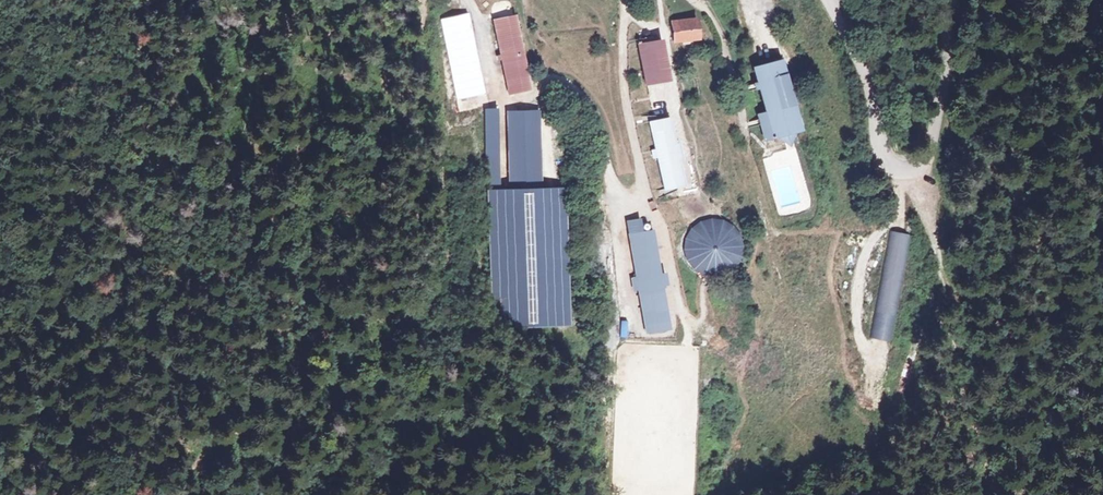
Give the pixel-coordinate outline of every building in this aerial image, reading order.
[(469,12),(439,18),(458,108),(489,102),(469,12)] [(515,13),(496,16),(511,92),(530,88),(515,13)] [(698,16),(672,20),(674,38),(700,36),(698,16)] [(656,42),(649,37),(635,41),(647,82),(672,75),(663,45),(656,42)] [(781,60),(756,66),(767,110),(759,113),(765,139),(777,137),(790,149),(793,132),(799,131),(792,102),(790,94),(781,60)] [(537,119),(489,121),(492,218),(542,215),(537,119)] [(667,119),(647,124),(661,195),(674,190),(674,186),(681,185),(675,160),(678,159),(674,144),(672,145),(667,119)] [(542,215),(492,218),(495,317),(547,315),(542,215)] [(737,262),(740,254),(742,245),(740,237),(736,229),(730,223),(722,219),(713,218),(705,220),(697,224),(691,230),(687,238),(686,246),(688,255),(692,262),(698,268),(706,272),(714,273),(723,272),(731,268),(737,262)] [(652,225),(629,229),(637,272),(632,273),(634,285),(639,284),(646,329),(667,326),(661,280),(667,280),(665,268),(659,269),(652,225)] [(910,238),(890,234),(871,327),(891,331),(910,238)]
